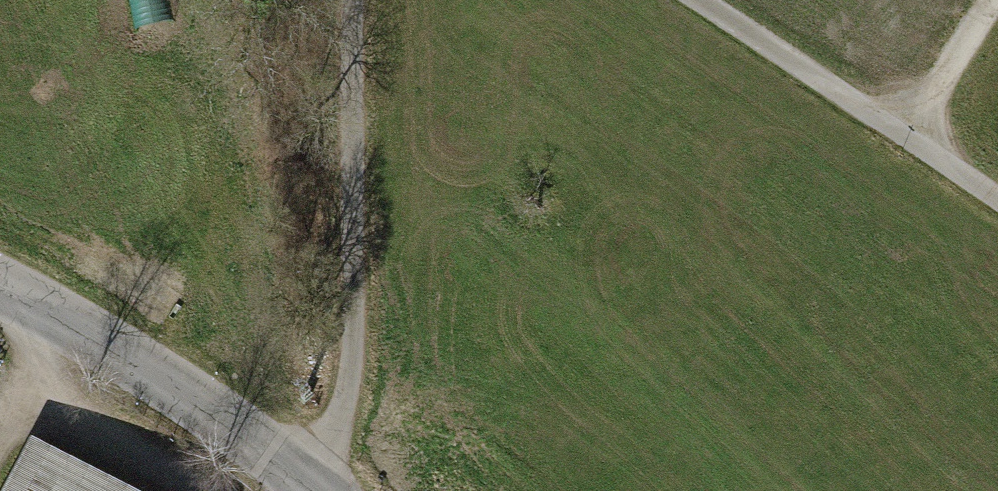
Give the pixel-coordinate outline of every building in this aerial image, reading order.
[(27,452),(5,490),(97,490),(27,452)]
